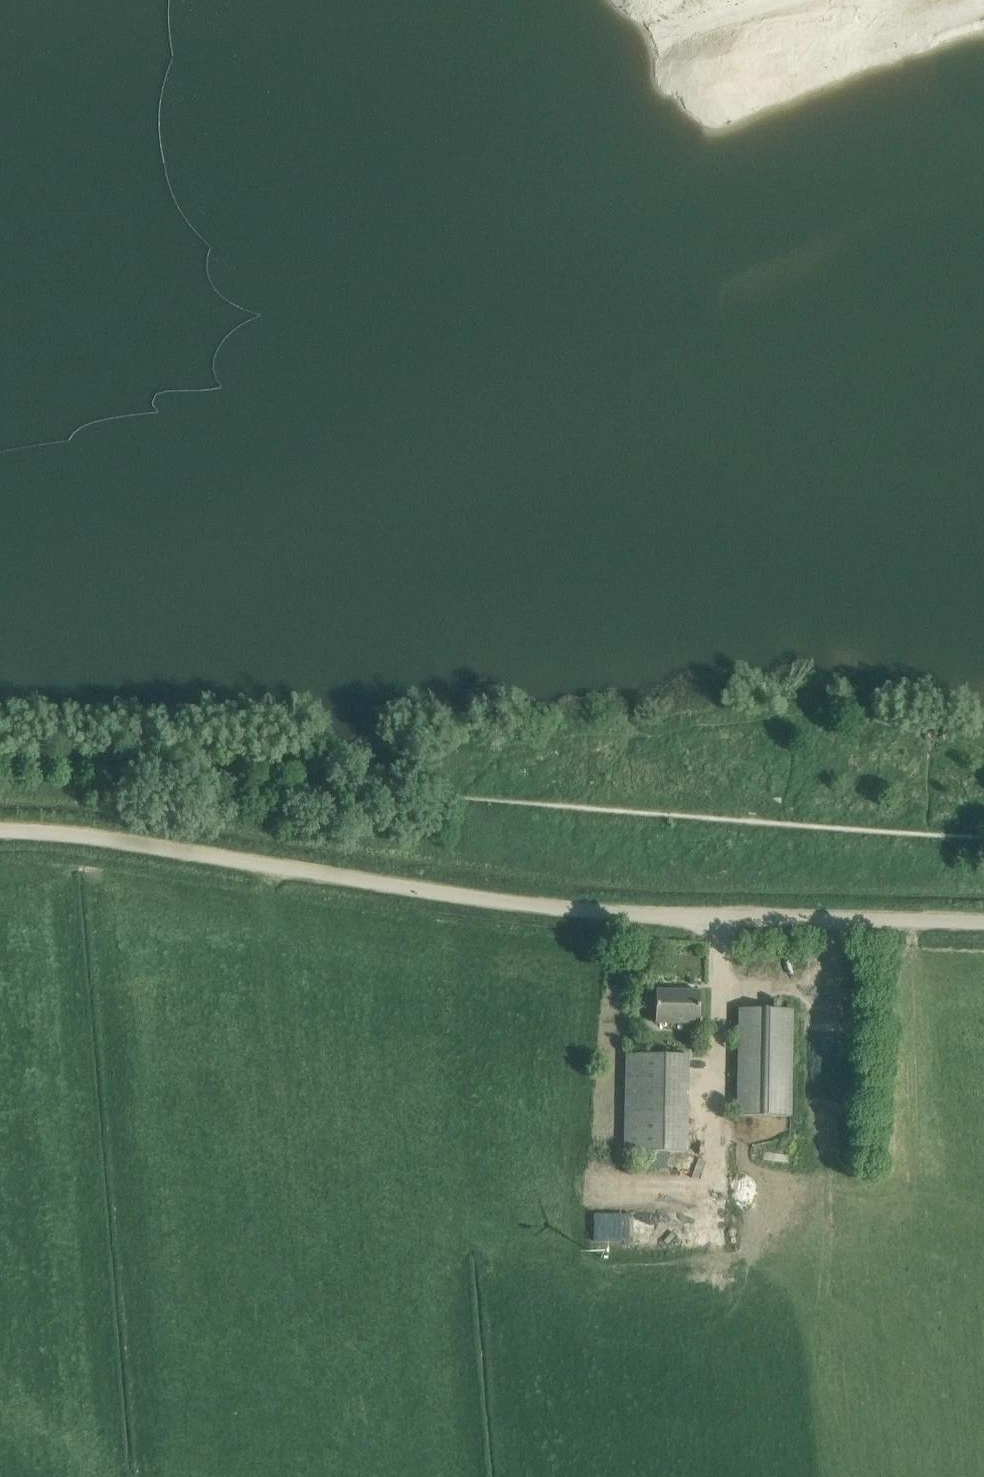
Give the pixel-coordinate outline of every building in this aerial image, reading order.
[(657,991),(656,1023),(700,1024),(701,992),(657,991)] [(738,1116),(791,1116),(793,1009),(740,1008),(738,1116)] [(624,1150),(686,1152),(690,1057),(628,1054),(624,1150)]
